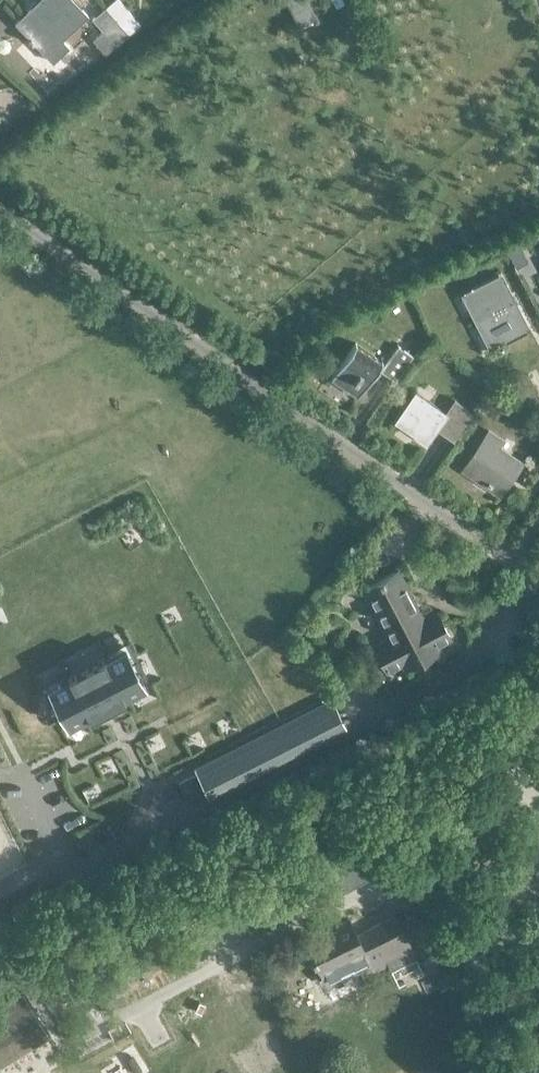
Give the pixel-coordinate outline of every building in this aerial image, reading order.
[(87,13),(75,0),(37,0),(16,21),(29,35),(27,37),(31,41),(33,39),(44,50),(43,51),(45,53),(48,50),(50,51),(59,41),(58,40),(87,13)] [(106,5),(129,32),(140,22),(122,0),(111,0),(106,5)] [(298,29),(315,18),(305,0),(282,0),(298,29)] [(129,32),(106,5),(92,16),(115,44),(129,32)] [(518,241),(506,247),(516,267),(527,261),(518,241)] [(464,291),(493,348),(527,331),(498,273),(464,291)] [(358,395),(382,359),(355,341),(331,377),(358,395)] [(396,378),(413,354),(398,344),(382,369),(396,378)] [(454,402),(447,412),(414,389),(393,420),(427,443),(435,432),(455,445),(475,417),(454,402)] [(501,490),(520,464),(497,448),(503,439),(490,429),(463,468),(477,478),(479,475),(501,490)] [(403,660),(407,667),(438,650),(435,644),(449,636),(438,614),(423,621),(396,570),(365,586),(391,638),(374,647),(386,669),(403,660)] [(68,677),(48,687),(54,700),(61,713),(68,726),(88,715),(89,716),(125,698),(124,697),(145,686),(139,673),(132,660),(125,647),(104,658),(104,656),(67,675),(68,677)] [(197,770),(208,792),(344,723),(333,701),(197,770)] [(363,971),(409,948),(393,915),(354,934),(347,919),(323,931),(324,935),(304,945),(319,973),(322,971),(326,979),(358,963),(363,971)] [(27,1055),(46,1042),(19,1003),(0,1016),(27,1055)] [(27,1055),(0,1016),(0,1053),(10,1067),(27,1055)] [(10,1067),(0,1053),(0,1072),(2,1072),(10,1067)]
